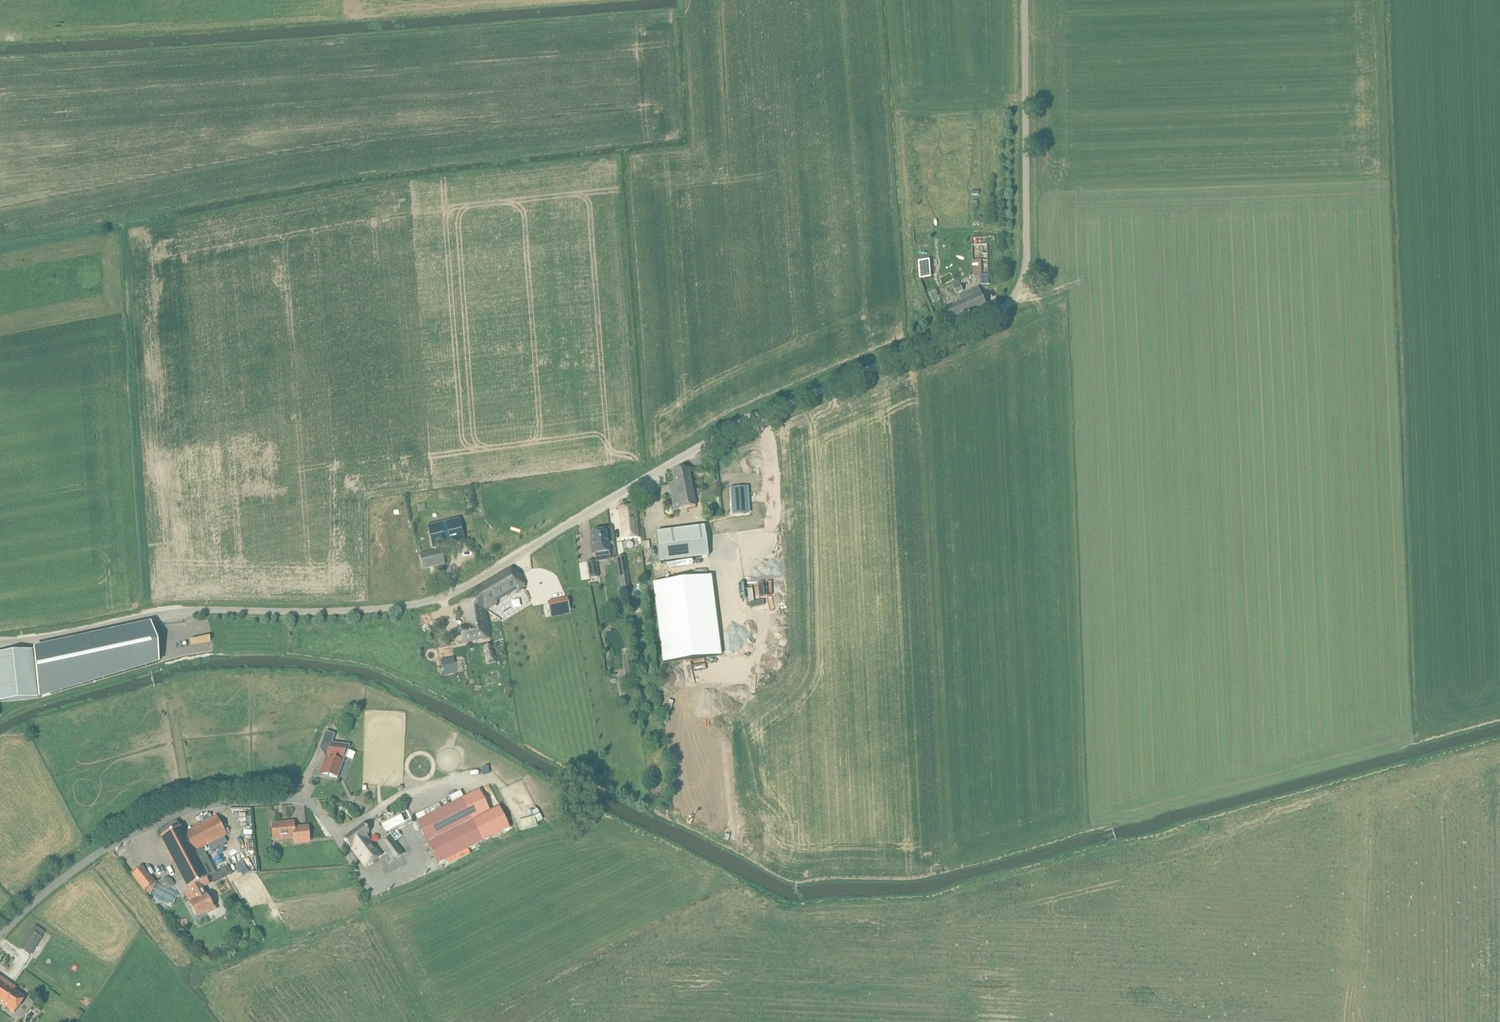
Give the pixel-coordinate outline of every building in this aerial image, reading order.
[(973,274),(982,274),(982,284),(989,284),(987,237),(972,238),(973,274)] [(928,259),(917,259),(917,278),(929,278),(928,259)] [(960,283),(953,286),(956,293),(963,290),(960,283)] [(945,309),(947,312),(951,321),(986,306),(978,288),(961,296),(963,301),(945,309)] [(696,506),(690,478),(688,468),(672,471),(674,482),(669,483),(674,510),(696,506)] [(732,514),(748,513),(747,488),(731,489),(732,514)] [(622,540),(623,540),(638,538),(635,507),(619,509),(622,540)] [(459,518),(427,525),(433,548),(465,541),(459,518)] [(704,527),(657,533),(660,563),(708,557),(704,527)] [(609,552),(607,540),(606,530),(591,532),(593,545),(591,546),(592,555),(609,552)] [(649,542),(641,543),(642,550),(650,549),(649,542)] [(445,564),(443,554),(442,550),(419,555),(422,569),(445,564)] [(597,578),(595,561),(587,562),(589,579),(591,579),(591,583),(597,582),(597,578)] [(486,610),(527,586),(520,573),(513,576),(510,570),(512,569),(512,568),(482,585),(482,587),(486,610)] [(660,615),(708,610),(705,584),(657,589),(660,615)] [(565,588),(546,592),(549,608),(568,603),(565,588)] [(482,596),(478,598),(461,602),(465,626),(460,627),(463,643),(490,638),(485,611),(482,596)] [(714,662),(708,610),(660,615),(666,667),(714,662)] [(34,650),(33,651),(38,698),(157,663),(149,623),(50,644),(50,646),(35,651),(35,650),(34,650)] [(420,646),(421,659),(449,657),(448,645),(420,646)] [(492,645),(483,647),(486,664),(496,662),(492,645)] [(0,654),(0,702),(38,698),(33,651),(0,654)] [(631,663),(623,665),(625,676),(633,675),(631,663)] [(455,673),(454,667),(443,669),(444,675),(455,673)] [(616,673),(608,675),(611,687),(619,685),(616,673)] [(338,777),(349,750),(331,743),(334,735),(326,732),(319,748),(320,749),(320,748),(328,751),(322,766),(319,774),(318,775),(319,775),(328,776),(327,776),(328,777),(328,776),(337,777),(338,777)] [(717,785),(717,793),(725,792),(725,784),(717,785)] [(479,790),(461,799),(483,842),(487,839),(510,828),(499,806),(490,811),(479,790)] [(418,820),(416,821),(417,822),(420,829),(438,864),(444,861),(450,858),(483,842),(461,799),(436,811),(418,820)] [(381,817),(385,825),(394,821),(391,813),(381,817)] [(189,888),(207,879),(207,878),(193,852),(226,835),(216,816),(183,834),(180,827),(161,836),(189,888)] [(308,826),(294,828),(293,822),(272,824),(274,839),(294,837),(295,843),(309,842),(308,826)] [(366,835),(369,833),(364,825),(344,839),(351,849),(365,867),(382,856),(366,835)] [(390,835),(379,844),(393,862),(404,854),(390,835)] [(243,861),(234,866),(239,874),(247,869),(243,861)] [(142,868),(132,875),(145,891),(145,890),(150,896),(156,884),(154,883),(142,868)] [(207,879),(189,888),(196,901),(190,905),(196,916),(206,911),(208,914),(218,909),(213,901),(211,902),(203,887),(210,884),(207,879)] [(31,955),(45,933),(34,927),(20,948),(31,955)] [(0,978),(0,1002),(15,1013),(24,999),(13,992),(15,988),(0,978)]
